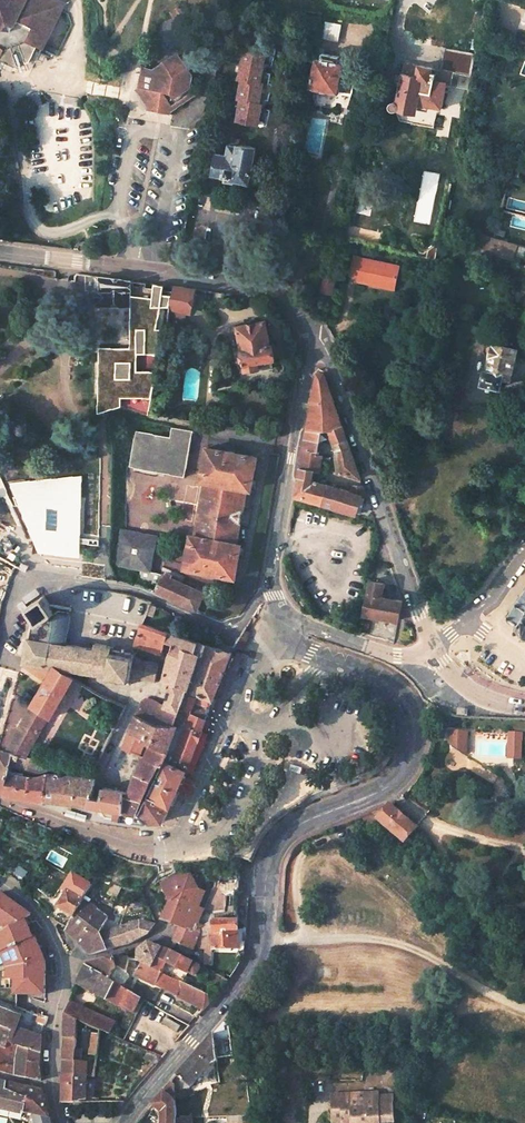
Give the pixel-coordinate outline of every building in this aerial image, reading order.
[(2,60),(9,63),(15,66),(18,65),(22,63),(26,61),(30,60),(33,54),(36,48),(37,45),(44,31),(49,33),(60,8),(58,0),(0,0),(0,59),(2,60)] [(169,14),(179,29),(192,20),(186,12),(177,9),(169,14)] [(192,20),(179,29),(190,46),(203,37),(192,20)] [(337,39),(342,26),(327,21),(323,35),(337,39)] [(44,31),(37,45),(42,48),(49,33),(44,31)] [(318,39),(308,88),(336,94),(337,89),(350,92),(352,83),(355,83),(357,82),(358,81),(358,78),(357,76),(356,75),(354,74),(355,70),(341,67),(342,63),(336,62),(337,56),(322,53),(325,40),(318,39)] [(36,48),(33,54),(38,57),(41,50),(36,48)] [(160,65),(157,76),(148,82),(138,79),(137,86),(133,89),(145,106),(168,111),(192,95),(187,88),(190,76),(175,54),(160,65)] [(2,60),(0,65),(7,69),(9,63),(2,60)] [(404,60),(396,99),(394,99),(392,100),(391,102),(391,104),(392,106),(394,107),(396,107),(398,105),(399,104),(416,107),(417,102),(439,107),(445,83),(450,84),(453,71),(404,60)] [(22,63),(18,65),(21,70),(28,66),(26,61),(22,63)] [(157,76),(160,65),(151,70),(145,69),(141,68),(138,79),(148,82),(157,76)] [(167,116),(168,111),(145,106),(144,110),(167,116)] [(215,153),(211,171),(231,175),(230,177),(247,181),(254,148),(238,144),(237,147),(228,145),(226,156),(215,153)] [(201,228),(186,224),(183,242),(198,244),(201,228)] [(489,248),(504,251),(503,255),(512,258),(516,243),(492,236),(489,248)] [(516,243),(512,258),(523,260),(524,257),(524,245),(516,243)] [(399,264),(354,253),(349,271),(357,273),(356,278),(375,283),(377,278),(394,283),(399,264)] [(335,275),(322,272),(318,291),(331,294),(335,275)] [(129,281),(101,277),(101,289),(100,305),(129,305),(129,284),(129,281)] [(394,283),(377,278),(375,283),(393,287),(394,283)] [(129,284),(129,305),(130,340),(135,340),(135,347),(136,352),(158,352),(163,327),(155,327),(159,306),(167,306),(169,293),(161,292),(162,285),(151,283),(151,287),(144,286),(144,283),(138,282),(137,285),(129,284)] [(191,289),(172,286),(168,308),(186,311),(191,289)] [(235,326),(243,370),(257,367),(256,361),(270,359),(274,358),(271,343),(269,344),(264,320),(235,326)] [(481,382),(499,387),(502,376),(508,378),(510,374),(515,349),(493,344),(493,345),(488,344),(484,346),(482,352),(484,356),(489,357),(486,370),(484,371),(481,382)] [(136,369),(136,352),(135,347),(98,347),(96,413),(107,410),(119,407),(119,394),(129,394),(129,391),(143,391),(143,395),(150,395),(155,369),(136,369)] [(270,359),(256,361),(257,367),(258,369),(271,366),(270,359)] [(348,449),(345,438),(331,397),(322,373),(316,373),(310,407),(304,439),(296,480),(294,495),(353,513),(356,504),(359,494),(365,496),(361,485),(351,484),(349,492),(310,480),(313,470),(317,471),(320,469),(320,467),(323,455),(318,453),(318,441),(319,429),(327,429),(333,443),(337,453),(338,471),(358,478),(348,449)] [(167,436),(133,430),(126,466),(147,470),(148,466),(162,469),(161,473),(182,477),(190,431),(169,427),(167,436)] [(255,457),(204,448),(198,479),(199,479),(198,483),(202,484),(193,533),(190,532),(190,535),(189,534),(183,568),(234,577),(240,544),(235,543),(245,488),(250,489),(255,457)] [(84,477),(10,483),(41,554),(82,557),(84,477)] [(155,537),(121,530),(115,563),(148,569),(155,537)] [(162,574),(140,570),(138,579),(158,583),(162,574)] [(165,574),(162,573),(162,574),(158,583),(154,592),(197,611),(205,592),(170,577),(171,574),(166,572),(165,574)] [(383,583),(370,579),(363,613),(397,621),(401,605),(401,602),(385,598),(382,597),(381,595),(383,583)] [(504,615),(505,616),(504,617),(507,619),(508,618),(515,623),(514,624),(515,625),(514,626),(516,627),(516,626),(517,627),(518,625),(524,630),(524,587),(524,586),(522,589),(524,590),(519,598),(517,597),(516,599),(516,598),(513,601),(515,602),(508,613),(506,612),(504,615)] [(49,603),(44,595),(27,606),(33,615),(28,637),(24,663),(44,666),(53,667),(60,669),(73,671),(88,673),(106,676),(105,680),(108,680),(108,679),(116,680),(116,681),(119,682),(119,681),(128,682),(128,683),(130,684),(131,679),(133,679),(137,678),(140,677),(156,680),(159,662),(140,658),(139,657),(138,656),(135,655),(134,655),(134,652),(111,648),(111,646),(110,646),(110,644),(95,641),(94,647),(66,643),(70,615),(55,613),(53,609),(49,603)] [(72,607),(49,603),(53,609),(72,612),(72,607)] [(157,606),(150,604),(146,614),(153,617),(157,606)] [(166,640),(169,631),(143,622),(135,645),(137,645),(161,653),(166,640)] [(237,647),(243,649),(254,627),(250,625),(237,647)] [(171,632),(169,631),(166,640),(168,641),(172,643),(176,634),(171,632)] [(176,634),(171,651),(180,654),(182,647),(195,651),(198,641),(176,634)] [(206,644),(198,641),(195,651),(201,653),(203,653),(206,644)] [(231,652),(206,644),(203,653),(190,694),(197,696),(212,701),(214,701),(222,676),(231,652)] [(180,654),(171,651),(170,651),(161,680),(170,683),(186,688),(190,689),(201,653),(195,651),(182,647),(180,654)] [(60,669),(53,667),(6,749),(13,751),(27,755),(49,717),(53,719),(63,700),(76,678),(60,669)] [(186,688),(170,683),(164,703),(162,707),(178,713),(186,688)] [(197,696),(190,694),(184,710),(189,712),(192,713),(195,704),(197,696)] [(141,700),(136,709),(175,724),(178,713),(162,707),(164,703),(148,696),(141,700)] [(197,696),(195,704),(209,709),(212,701),(197,696)] [(209,709),(195,704),(192,713),(206,718),(208,713),(209,709)] [(175,724),(136,709),(127,730),(129,731),(143,737),(142,740),(146,742),(149,743),(168,751),(178,726),(175,724)] [(207,718),(189,712),(169,760),(188,769),(189,767),(207,718)] [(371,725),(368,723),(364,728),(367,730),(366,734),(373,735),(373,731),(377,729),(374,723),(371,725)] [(143,737),(129,731),(127,733),(142,739),(143,737)] [(465,732),(449,732),(449,745),(465,754),(465,732)] [(132,752),(141,756),(146,742),(142,740),(142,739),(127,733),(120,749),(131,753),(132,752)] [(522,733),(508,733),(508,758),(522,759),(522,733)] [(168,751),(149,743),(145,755),(162,762),(164,763),(165,758),(168,751)] [(0,748),(0,792),(5,793),(10,771),(11,767),(13,751),(6,749),(0,748)] [(27,755),(13,751),(11,767),(44,773),(49,771),(50,763),(51,759),(27,755)] [(142,754),(135,773),(152,779),(162,762),(145,755),(142,754)] [(169,760),(165,758),(164,763),(147,797),(170,807),(185,775),(188,769),(169,760)] [(31,775),(10,771),(5,793),(7,793),(29,798),(45,800),(45,799),(49,771),(44,773),(40,775),(31,775)] [(94,778),(49,771),(45,799),(89,805),(90,796),(91,796),(94,778)] [(126,796),(143,799),(152,779),(135,773),(126,796)] [(101,797),(99,807),(102,808),(114,810),(121,811),(123,812),(125,795),(125,790),(103,786),(101,797)] [(138,812),(143,799),(126,796),(125,795),(123,812),(124,812),(137,815),(138,812)] [(91,796),(90,796),(89,805),(93,806),(99,807),(101,797),(94,796),(91,796)] [(168,810),(170,807),(147,797),(141,810),(139,812),(146,821),(146,822),(146,823),(162,823),(168,810)] [(114,810),(102,808),(101,810),(105,815),(113,817),(114,810)] [(390,808),(373,815),(379,820),(404,841),(415,829),(390,808)] [(121,811),(114,810),(113,817),(112,819),(120,821),(120,819),(121,811)] [(124,812),(123,819),(146,822),(139,812),(138,812),(137,815),(124,812)] [(379,820),(373,815),(362,820),(365,826),(379,820)] [(15,863),(5,879),(12,884),(18,888),(28,872),(15,863)] [(190,872),(179,878),(176,873),(160,880),(168,901),(170,902),(163,916),(161,921),(167,923),(179,926),(175,935),(172,941),(191,950),(192,948),(203,948),(203,964),(212,968),(213,954),(211,954),(211,948),(237,948),(236,919),(219,919),(211,922),(203,927),(199,925),(205,910),(200,908),(206,893),(200,890),(190,872)] [(72,881),(58,907),(73,919),(67,929),(66,932),(69,935),(78,942),(86,953),(88,955),(106,951),(114,948),(120,946),(120,947),(128,944),(142,936),(146,934),(152,924),(138,921),(134,921),(121,926),(101,933),(107,919),(96,911),(97,909),(82,901),(88,890),(72,881)] [(0,890),(0,924),(3,927),(24,916),(31,912),(0,890)] [(24,916),(3,927),(0,929),(0,950),(32,936),(31,934),(24,916)] [(31,934),(32,936),(0,950),(0,957),(4,966),(45,958),(34,933),(31,934)] [(151,945),(145,943),(139,951),(137,955),(136,960),(135,962),(142,965),(134,978),(202,1009),(208,1002),(207,995),(182,983),(187,973),(193,976),(194,975),(195,975),(196,974),(198,969),(197,967),(198,965),(169,950),(168,951),(164,949),(160,948),(151,945)] [(44,994),(45,958),(4,966),(4,978),(12,978),(11,994),(44,994)] [(86,963),(84,966),(77,983),(131,1014),(140,999),(120,987),(125,978),(121,971),(124,972),(126,959),(116,958),(86,963)] [(68,1002),(63,1014),(76,1021),(98,1031),(106,1035),(111,1024),(68,1002)] [(38,1055),(39,1042),(13,1033),(3,1029),(9,1014),(0,1010),(0,1071),(18,1077),(40,1082),(38,1068),(38,1055)] [(18,1018),(9,1014),(3,1029),(13,1033),(18,1018)] [(83,1092),(83,1078),(84,1062),(73,1061),(75,1040),(76,1021),(63,1014),(63,1034),(62,1039),(62,1051),(61,1074),(61,1099),(61,1104),(77,1103),(77,1093),(83,1092)] [(190,1061),(178,1075),(193,1088),(211,1066),(216,1063),(213,1033),(190,1061)] [(97,1037),(89,1035),(88,1055),(95,1056),(97,1037)] [(145,1053),(141,1061),(150,1064),(154,1066),(156,1064),(159,1060),(145,1053)] [(94,1063),(84,1062),(83,1078),(92,1079),(94,1063)] [(150,1064),(140,1077),(142,1079),(154,1066),(150,1064)] [(406,1064),(385,1065),(386,1085),(407,1085),(406,1064)] [(0,1081),(0,1107),(22,1113),(26,1099),(7,1090),(9,1083),(0,1081)] [(42,1093),(9,1083),(7,1090),(26,1099),(22,1113),(35,1116),(48,1119),(47,1115),(45,1104),(42,1093)] [(175,1087),(171,1083),(153,1105),(162,1113),(162,1122),(177,1122),(175,1087)] [(334,1093),(335,1119),(344,1119),(344,1122),(395,1122),(394,1096),(379,1097),(379,1091),(368,1091),(369,1106),(354,1107),(354,1093),(334,1093)]
